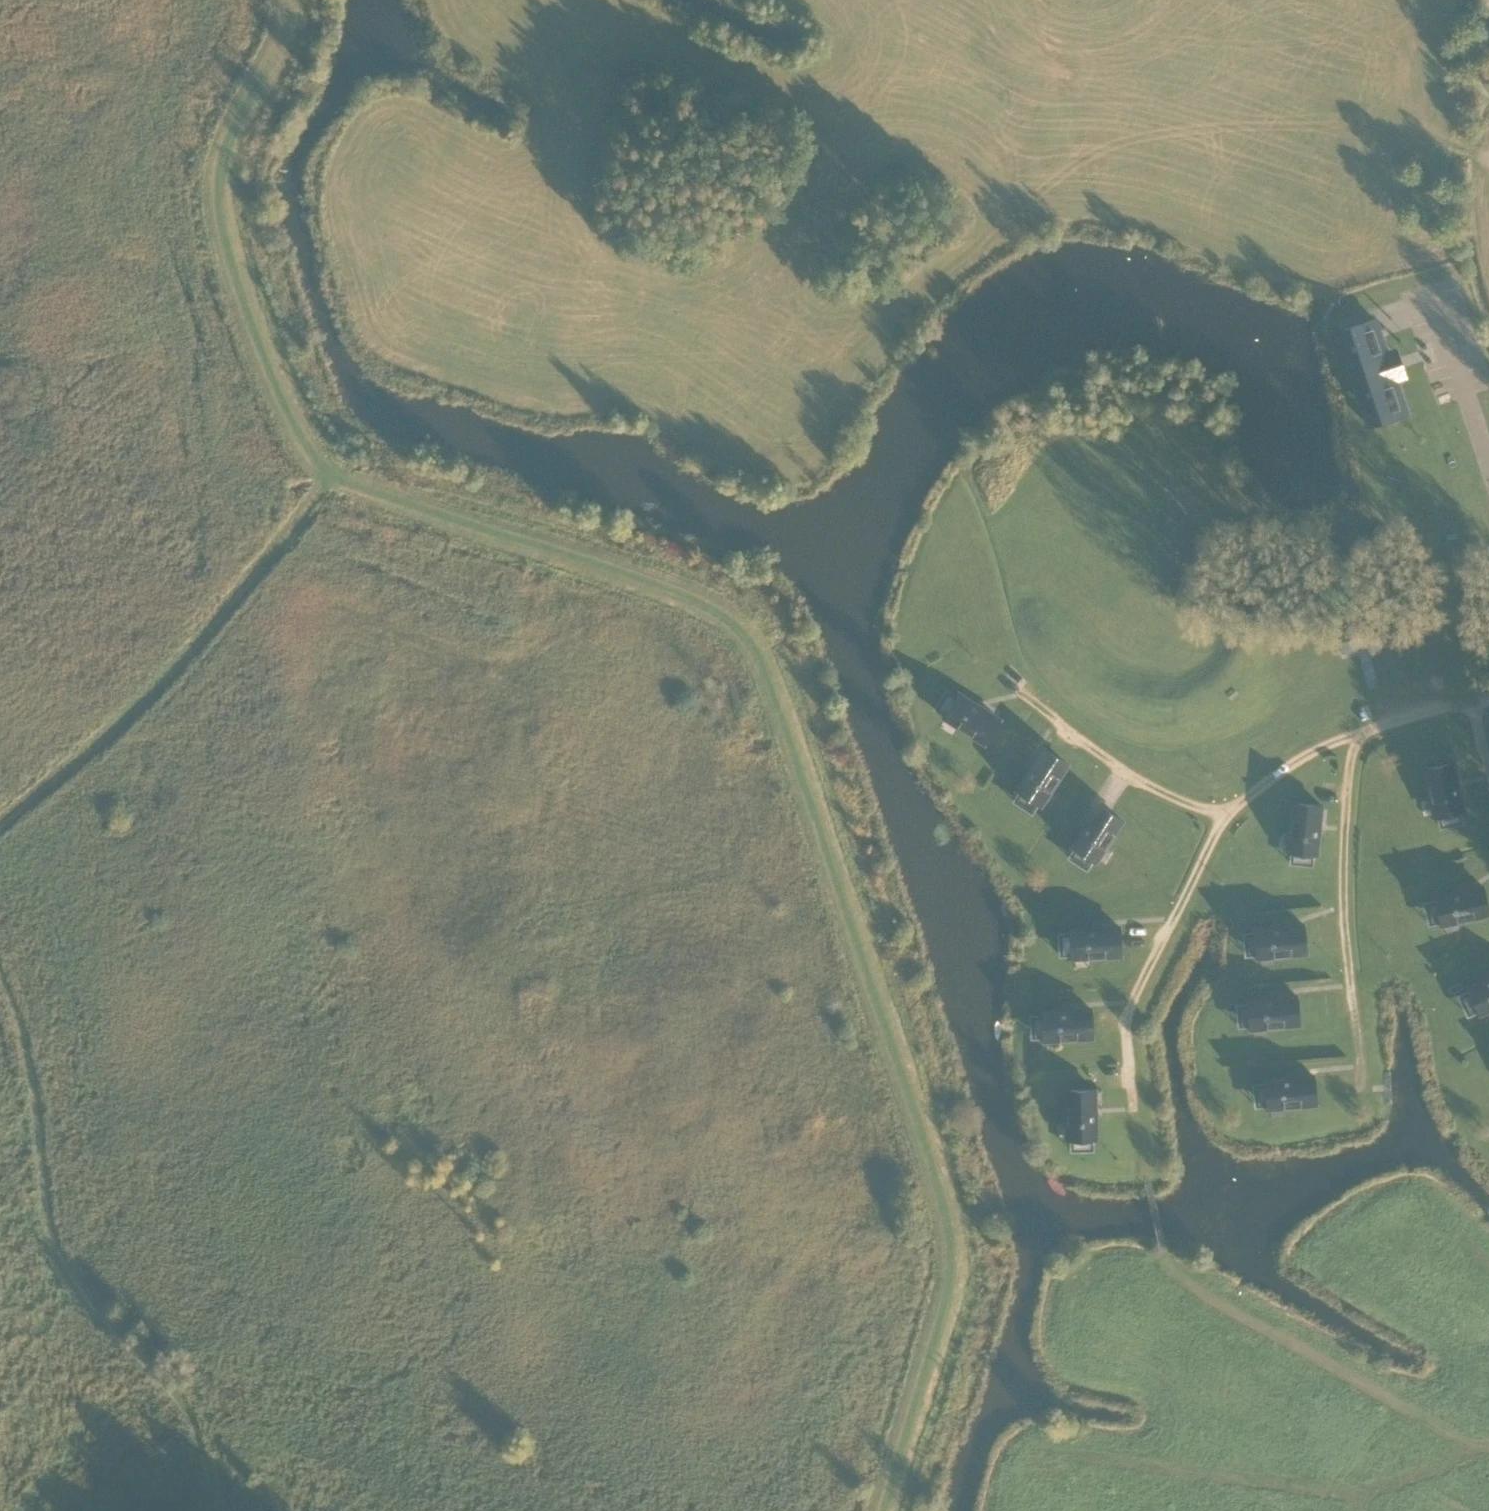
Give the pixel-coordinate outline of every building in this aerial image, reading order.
[(1369,425),(1407,413),(1375,319),(1338,332),(1369,425)] [(959,693),(944,718),(985,743),(1000,719),(959,693)] [(1017,789),(1041,805),(1068,764),(1044,748),(1017,789)] [(1435,816),(1463,810),(1453,763),(1425,769),(1435,816)] [(1288,851),(1317,853),(1322,805),(1293,802),(1288,851)] [(1072,845),(1096,861),(1123,820),(1098,805),(1072,845)] [(1457,812),(1435,817),(1437,828),(1460,823),(1457,812)] [(1488,914),(1482,886),(1435,897),(1442,925),(1488,914)] [(1258,957),(1306,953),(1304,924),(1255,929),(1258,957)] [(1071,929),(1072,958),(1121,955),(1119,927),(1071,929)] [(1468,987),(1480,1014),(1488,1010),(1488,978),(1468,987)] [(1297,995),(1248,1000),(1251,1029),(1299,1024),(1297,995)] [(1043,1012),(1044,1041),(1093,1038),(1091,1009),(1043,1012)] [(1265,1080),(1268,1109),(1316,1104),(1314,1075),(1265,1080)] [(1068,1139),(1097,1138),(1095,1090),(1067,1090),(1068,1139)]
